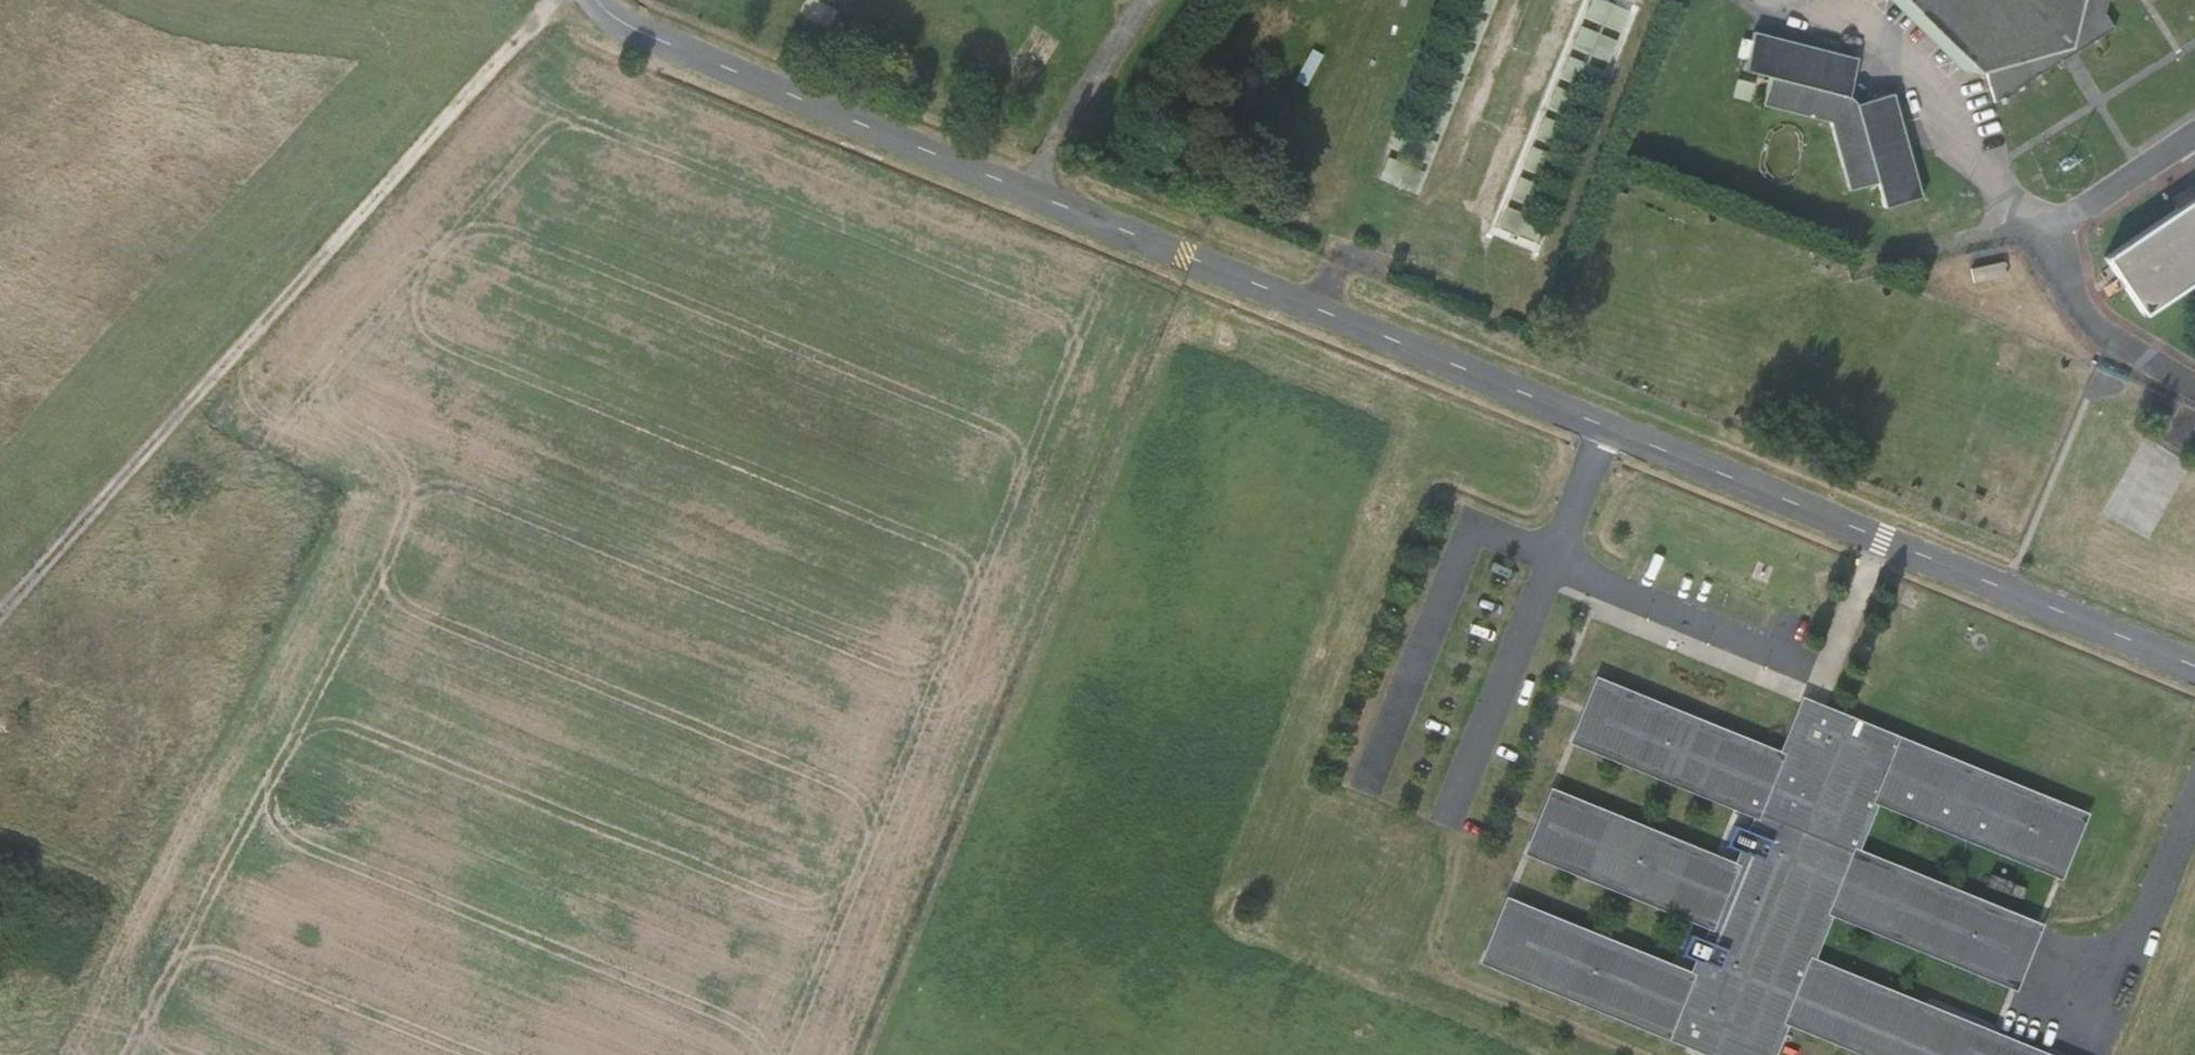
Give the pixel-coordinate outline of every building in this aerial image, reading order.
[(1970,71),(1979,68),(1986,101),(2111,28),(2099,13),(2102,0),(1891,0),(1970,71)] [(1851,58),(1747,31),(1735,68),(1759,75),(1757,104),(1825,121),(1842,188),(1868,181),(1874,203),(1914,194),(1887,92),(1846,103),(1838,93),(1851,58)] [(2095,257),(2138,321),(2194,284),(2194,191),(2095,257)] [(2001,260),(1967,269),(1971,283),(2005,274),(2001,260)] [(1590,676),(1565,742),(1748,816),(1729,862),(1546,787),(1519,853),(1702,928),(1686,970),(1501,896),(1475,963),(1701,1054),(1770,1054),(1781,1024),(1856,1054),(2046,1054),(1810,958),(1827,915),(2010,990),(2039,924),(1854,849),(1872,804),(2056,879),(2083,813),(1797,696),(1775,751),(1590,676)]
